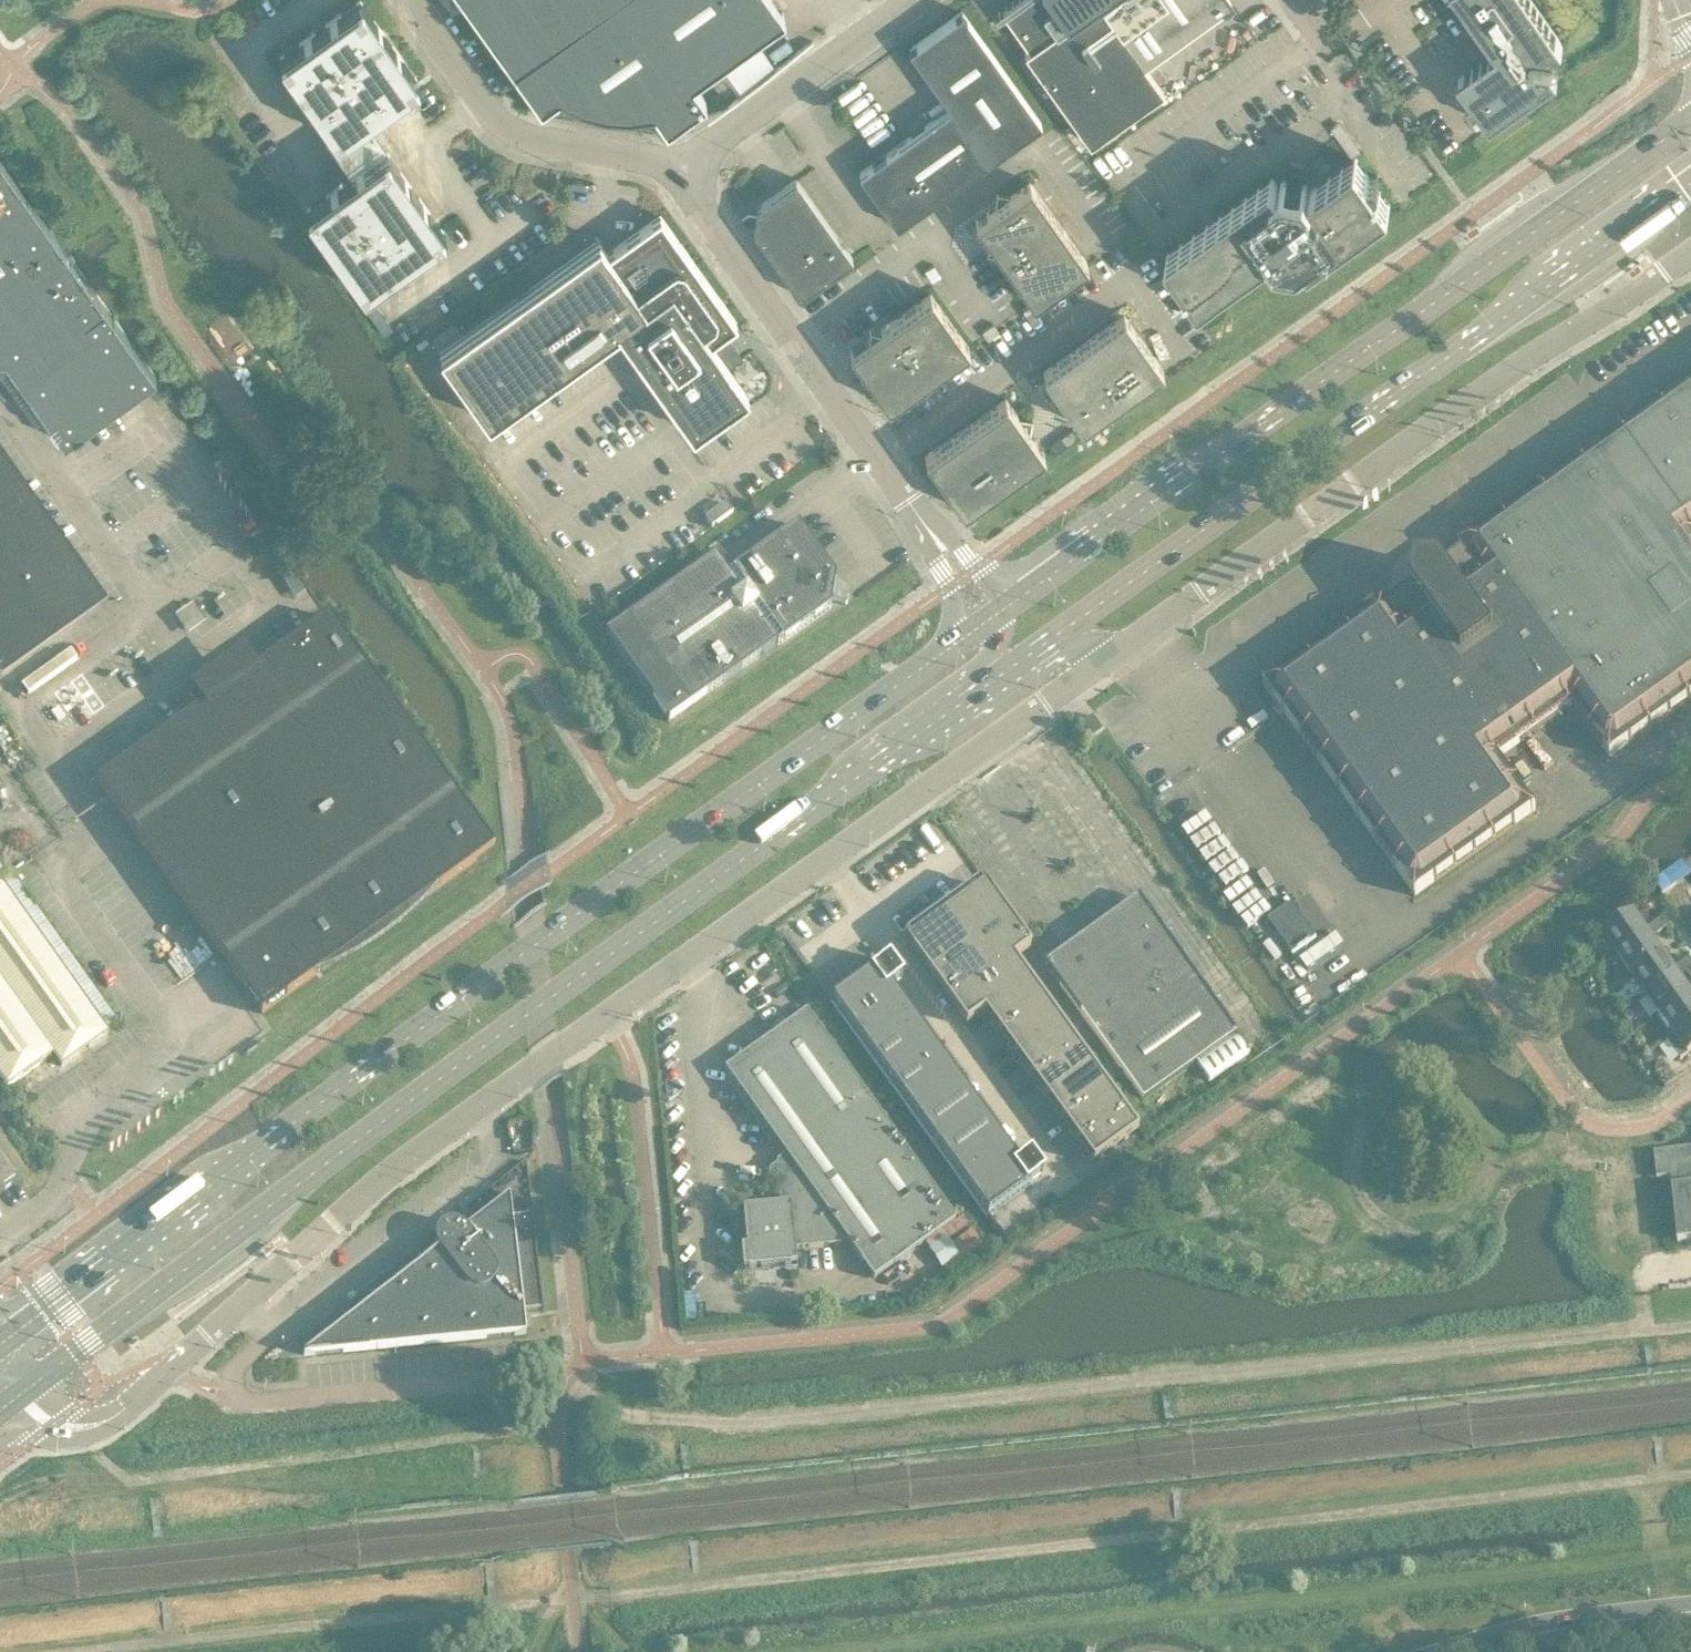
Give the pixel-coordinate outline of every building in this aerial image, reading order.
[(351,175),(386,151),(362,117),(416,78),(361,0),(357,0),(279,55),(323,116),(334,132),(325,139),(351,175)] [(545,112),(546,111),(541,103),(558,91),(563,95),(569,98),(575,100),(581,103),(587,105),(594,107),(600,108),(606,109),(613,110),(619,110),(626,110),(633,110),(639,109),(646,108),(652,107),(664,124),(656,130),(657,131),(704,97),(691,79),(783,13),(773,0),(465,0),(545,112)] [(1002,11),(1028,47),(1024,50),(1089,141),(1162,89),(1143,63),(1230,0),(1017,0),(1002,11)] [(1496,50),(1458,78),(1471,96),(1467,100),(1473,109),(1478,106),(1491,124),(1557,77),(1552,69),(1552,67),(1555,67),(1557,65),(1559,64),(1560,61),(1560,59),(1559,56),(1557,55),(1554,54),(1555,51),(1562,46),(1530,0),(1460,0),(1496,50)] [(950,106),(988,159),(1040,122),(961,10),(908,48),(949,106),(950,106)] [(712,80),(726,100),(737,92),(723,73),(712,80)] [(950,106),(949,106),(858,172),(896,225),(988,159),(950,106)] [(386,151),(351,175),(341,183),(341,182),(306,207),(363,288),(443,230),(386,151)] [(1184,283),(1187,281),(1200,300),(1272,249),(1276,255),(1299,259),(1305,254),(1310,261),(1390,204),(1376,185),(1379,183),(1380,178),(1377,174),(1372,173),(1369,175),(1356,156),(1310,189),(1306,183),(1302,182),(1303,177),(1287,174),(1287,180),(1283,179),(1277,183),(1272,177),(1166,252),(1180,272),(1177,274),(1176,278),(1179,283),(1184,283)] [(4,358),(64,441),(155,376),(0,158),(0,357),(4,358)] [(798,294),(851,256),(795,177),(760,202),(755,206),(752,228),(755,233),(798,294)] [(1032,300),(1086,261),(1029,180),(1009,194),(996,192),(994,205),(974,219),(988,238),(986,248),(996,250),(1032,300)] [(439,352),(488,420),(618,328),(692,432),(747,392),(728,364),(732,361),(734,350),(729,343),(718,341),(713,345),(710,340),(736,322),(660,214),(608,251),(598,238),(439,352)] [(860,382),(861,382),(873,384),(887,403),(968,346),(929,291),(879,327),(869,325),(867,336),(849,349),(863,369),(860,382)] [(1056,390),(1054,403),(1067,405),(1081,425),(1097,413),(1100,411),(1110,413),(1110,412),(1112,403),(1162,367),(1123,313),(1042,370),(1056,390)] [(1415,898),(1536,811),(1499,760),(1572,707),(1609,759),(1690,701),(1690,382),(1459,547),(1463,553),(1441,568),(1420,567),(1419,569),(1418,570),(1417,570),(1416,570),(1410,590),(1389,606),(1385,600),(1264,686),(1415,898)] [(1022,475),(1023,475),(1025,465),(1043,451),(1029,432),(1032,419),(1018,416),(1005,397),(924,455),(963,509),(1012,474),(1022,475)] [(76,615),(79,597),(0,487),(0,669),(76,615)] [(705,519),(712,528),(732,513),(726,504),(705,519)] [(715,556),(605,635),(667,723),(776,644),(777,646),(830,609),(835,579),(800,531),(801,531),(797,526),(728,575),(715,556)] [(292,574),(282,581),(294,598),(296,600),(305,594),(304,591),(292,574)] [(200,709),(96,783),(109,802),(219,956),(262,1015),(316,977),(328,972),(339,966),(351,960),(376,944),(399,926),(421,906),(426,901),(431,896),(436,891),(476,862),(494,850),(473,821),(460,803),(455,796),(377,686),(352,651),(328,618),(324,620),(309,631),(256,669),(252,672),(252,673),(205,706),(200,709)] [(59,708),(51,713),(58,723),(65,718),(59,708)] [(1091,739),(1102,732),(1091,717),(1081,724),(1091,739)] [(1108,796),(1050,837),(1111,921),(1129,908),(1239,1059),(1278,1031),(1108,796)] [(1031,856),(986,889),(990,894),(1031,950),(1015,962),(1138,1132),(1181,1101),(1072,950),(1090,937),(1031,856)] [(1669,873),(1654,883),(1655,884),(1663,896),(1678,886),(1669,873)] [(0,885),(0,1080),(6,1089),(53,1056),(61,1068),(108,1034),(1,884),(0,885)] [(965,1027),(983,1015),(1091,1166),(1136,1134),(1014,962),(1030,950),(990,894),(986,889),(985,887),(906,944),(965,1027)] [(1268,922),(1293,956),(1316,939),(1292,905),(1268,922)] [(1603,937),(1618,957),(1649,935),(1646,932),(1634,915),(1603,937)] [(1662,920),(1654,926),(1659,934),(1667,928),(1662,920)] [(1618,957),(1632,977),(1663,955),(1652,939),(1659,934),(1654,926),(1646,932),(1649,935),(1618,957)] [(1674,970),(1663,955),(1632,977),(1646,996),(1677,974),(1674,970)] [(1687,973),(1690,970),(1690,962),(1689,959),(1681,965),(1687,973)] [(1018,1165),(891,988),(899,982),(900,983),(901,982),(886,962),(832,1001),(988,1216),(1042,1177),(1028,1157),(1027,1158),(1027,1159),(1018,1165)] [(1681,965),(1674,970),(1677,974),(1646,996),(1659,1016),(1690,994),(1679,978),(1686,973),(1687,973),(1681,965)] [(1690,994),(1659,1016),(1673,1035),(1690,1023),(1690,995),(1690,994)] [(740,1249),(742,1272),(796,1266),(795,1251),(838,1246),(846,1241),(873,1280),(954,1222),(805,1013),(724,1071),(789,1163),(784,1167),(776,1165),(769,1171),(767,1179),(772,1186),(777,1187),(779,1207),(742,1210),(745,1249),(740,1249)] [(1673,1035),(1688,1056),(1690,1054),(1690,1023),(1673,1035)] [(1677,1244),(1690,1242),(1690,1150),(1654,1154),(1656,1179),(1671,1178),(1677,1244)] [(0,1157),(0,1195),(18,1182),(0,1157)] [(304,1357),(525,1336),(523,1314),(542,1312),(531,1215),(529,1216),(530,1217),(511,1219),(511,1218),(510,1209),(511,1208),(509,1197),(507,1196),(499,1203),(499,1204),(465,1230),(462,1228),(460,1226),(456,1224),(452,1224),(447,1224),(445,1225),(442,1227),(439,1229),(437,1232),(435,1237),(434,1241),(435,1245),(436,1249),(438,1251),(374,1301),(373,1301),(369,1295),(370,1295),(369,1294),(341,1315),(341,1317),(342,1316),(347,1322),(313,1348),(312,1348),(303,1355),(303,1356),(304,1357)]
